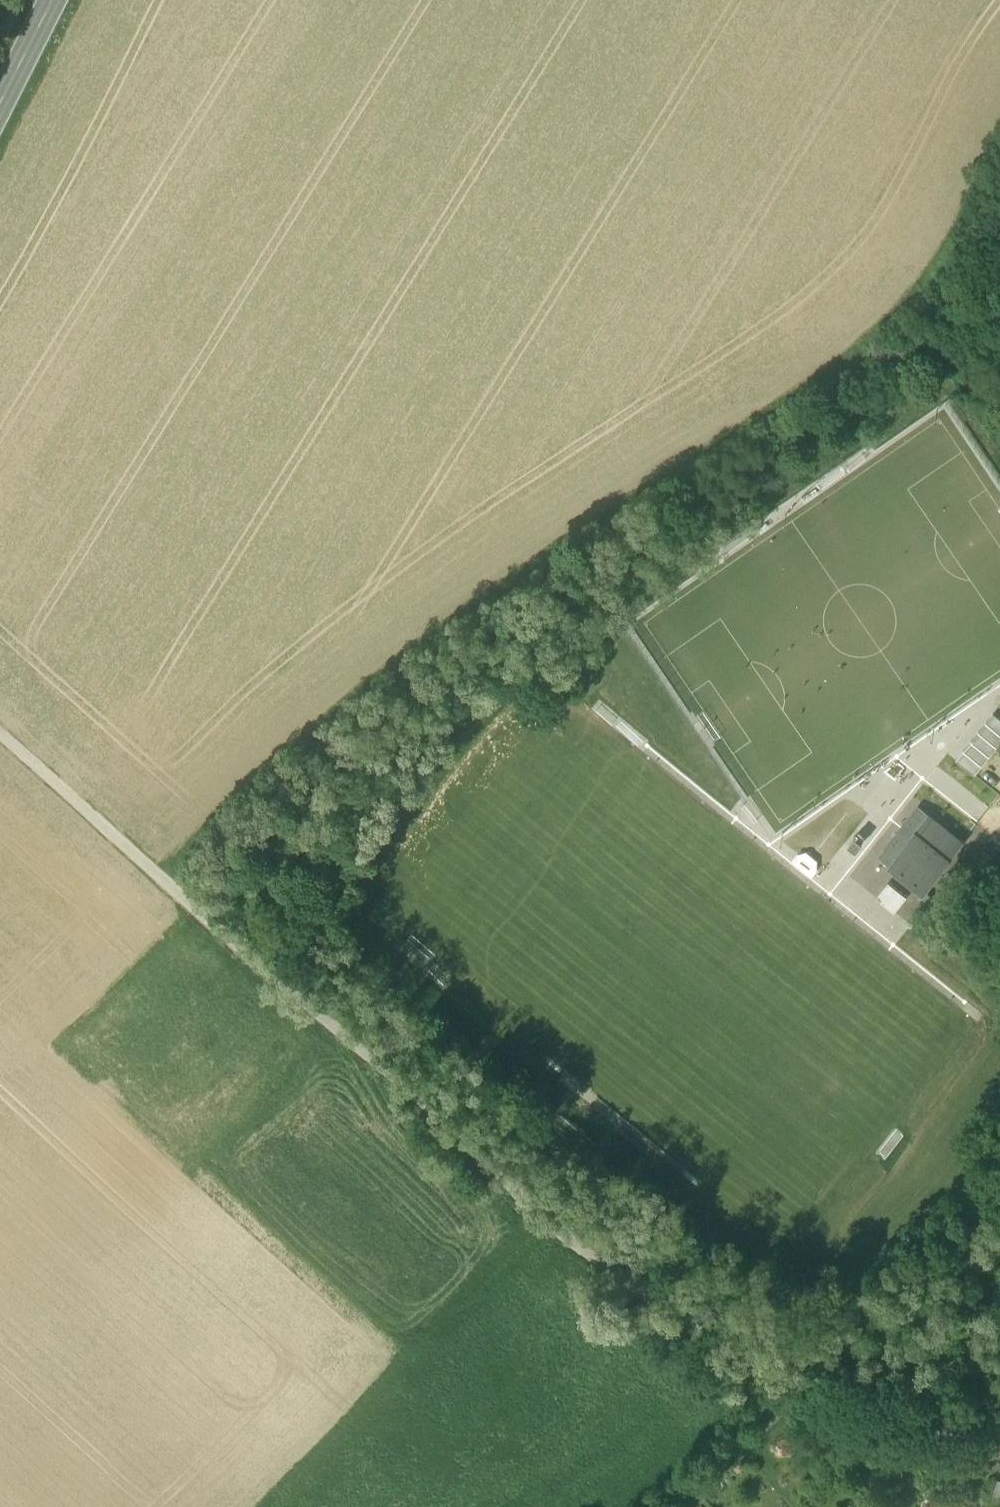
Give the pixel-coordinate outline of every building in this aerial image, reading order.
[(999,779),(999,755),(997,753),(988,772),(999,779)] [(928,817),(921,825),(912,817),(886,850),(896,857),(889,865),(922,891),(961,843),(928,817)] [(890,880),(879,896),(900,910),(911,893),(890,880)] [(926,894),(921,901),(926,905),(932,898),(926,894)] [(998,1419),(987,1417),(985,1424),(997,1427),(998,1419)] [(984,1505),(989,1506),(999,1506),(999,1505),(999,1481),(993,1479),(984,1505)]
